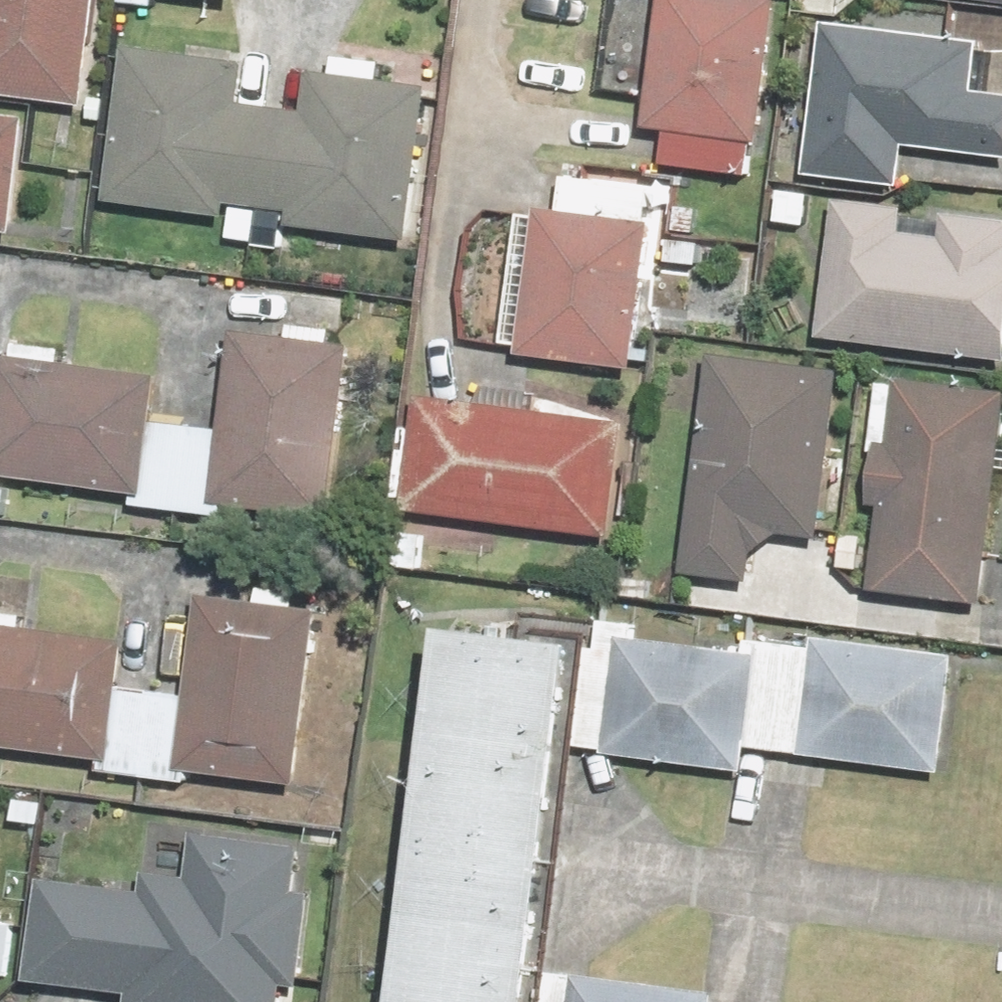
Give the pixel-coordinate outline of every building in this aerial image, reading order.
[(79,101),(90,0),(0,0),(0,92),(79,101)] [(652,167),(749,177),(754,134),(768,0),(649,0),(636,121),(657,123),(652,167)] [(970,90),(973,35),(811,27),(803,177),(898,181),(900,142),(1001,147),(1001,92),(970,90)] [(116,48),(95,203),(221,220),(223,207),(252,211),(247,245),(283,250),(286,229),(401,244),(422,88),(116,48)] [(9,231),(22,125),(0,122),(0,230),(9,231)] [(555,173),(550,208),(530,205),(509,357),(625,373),(643,245),(651,186),(555,173)] [(937,212),(932,242),(896,237),(901,207),(837,197),(816,331),(1001,361),(1001,223),(937,212)] [(128,491),(128,506),(210,511),(210,504),(327,513),(341,341),(323,340),(324,327),(282,324),(281,336),(224,332),(217,428),(142,423),(146,370),(0,361),(0,483),(128,491)] [(704,349),(673,573),(750,584),(757,533),(808,540),(832,366),(704,349)] [(1001,394),(872,378),(856,511),(868,513),(858,592),(974,606),(1001,394)] [(618,422),(412,397),(397,517),(603,542),(618,422)] [(89,762),(87,772),(183,785),(185,771),(287,785),(310,610),(290,607),(293,588),(250,582),(248,601),(190,593),(176,691),(116,683),(121,644),(0,627),(0,750),(89,762)] [(588,619),(570,746),(736,769),(739,750),(935,777),(952,654),(809,634),(806,654),(690,638),(695,603),(649,597),(645,627),(588,619)] [(564,651),(426,632),(377,1001),(518,1001),(564,651)] [(123,1001),(292,1001),(300,844),(137,836),(134,886),(22,880),(16,985),(124,991),(123,1001)] [(0,923),(0,979),(7,979),(12,924),(0,923)] [(711,993),(576,983),(575,1001),(710,1001),(711,993)]
